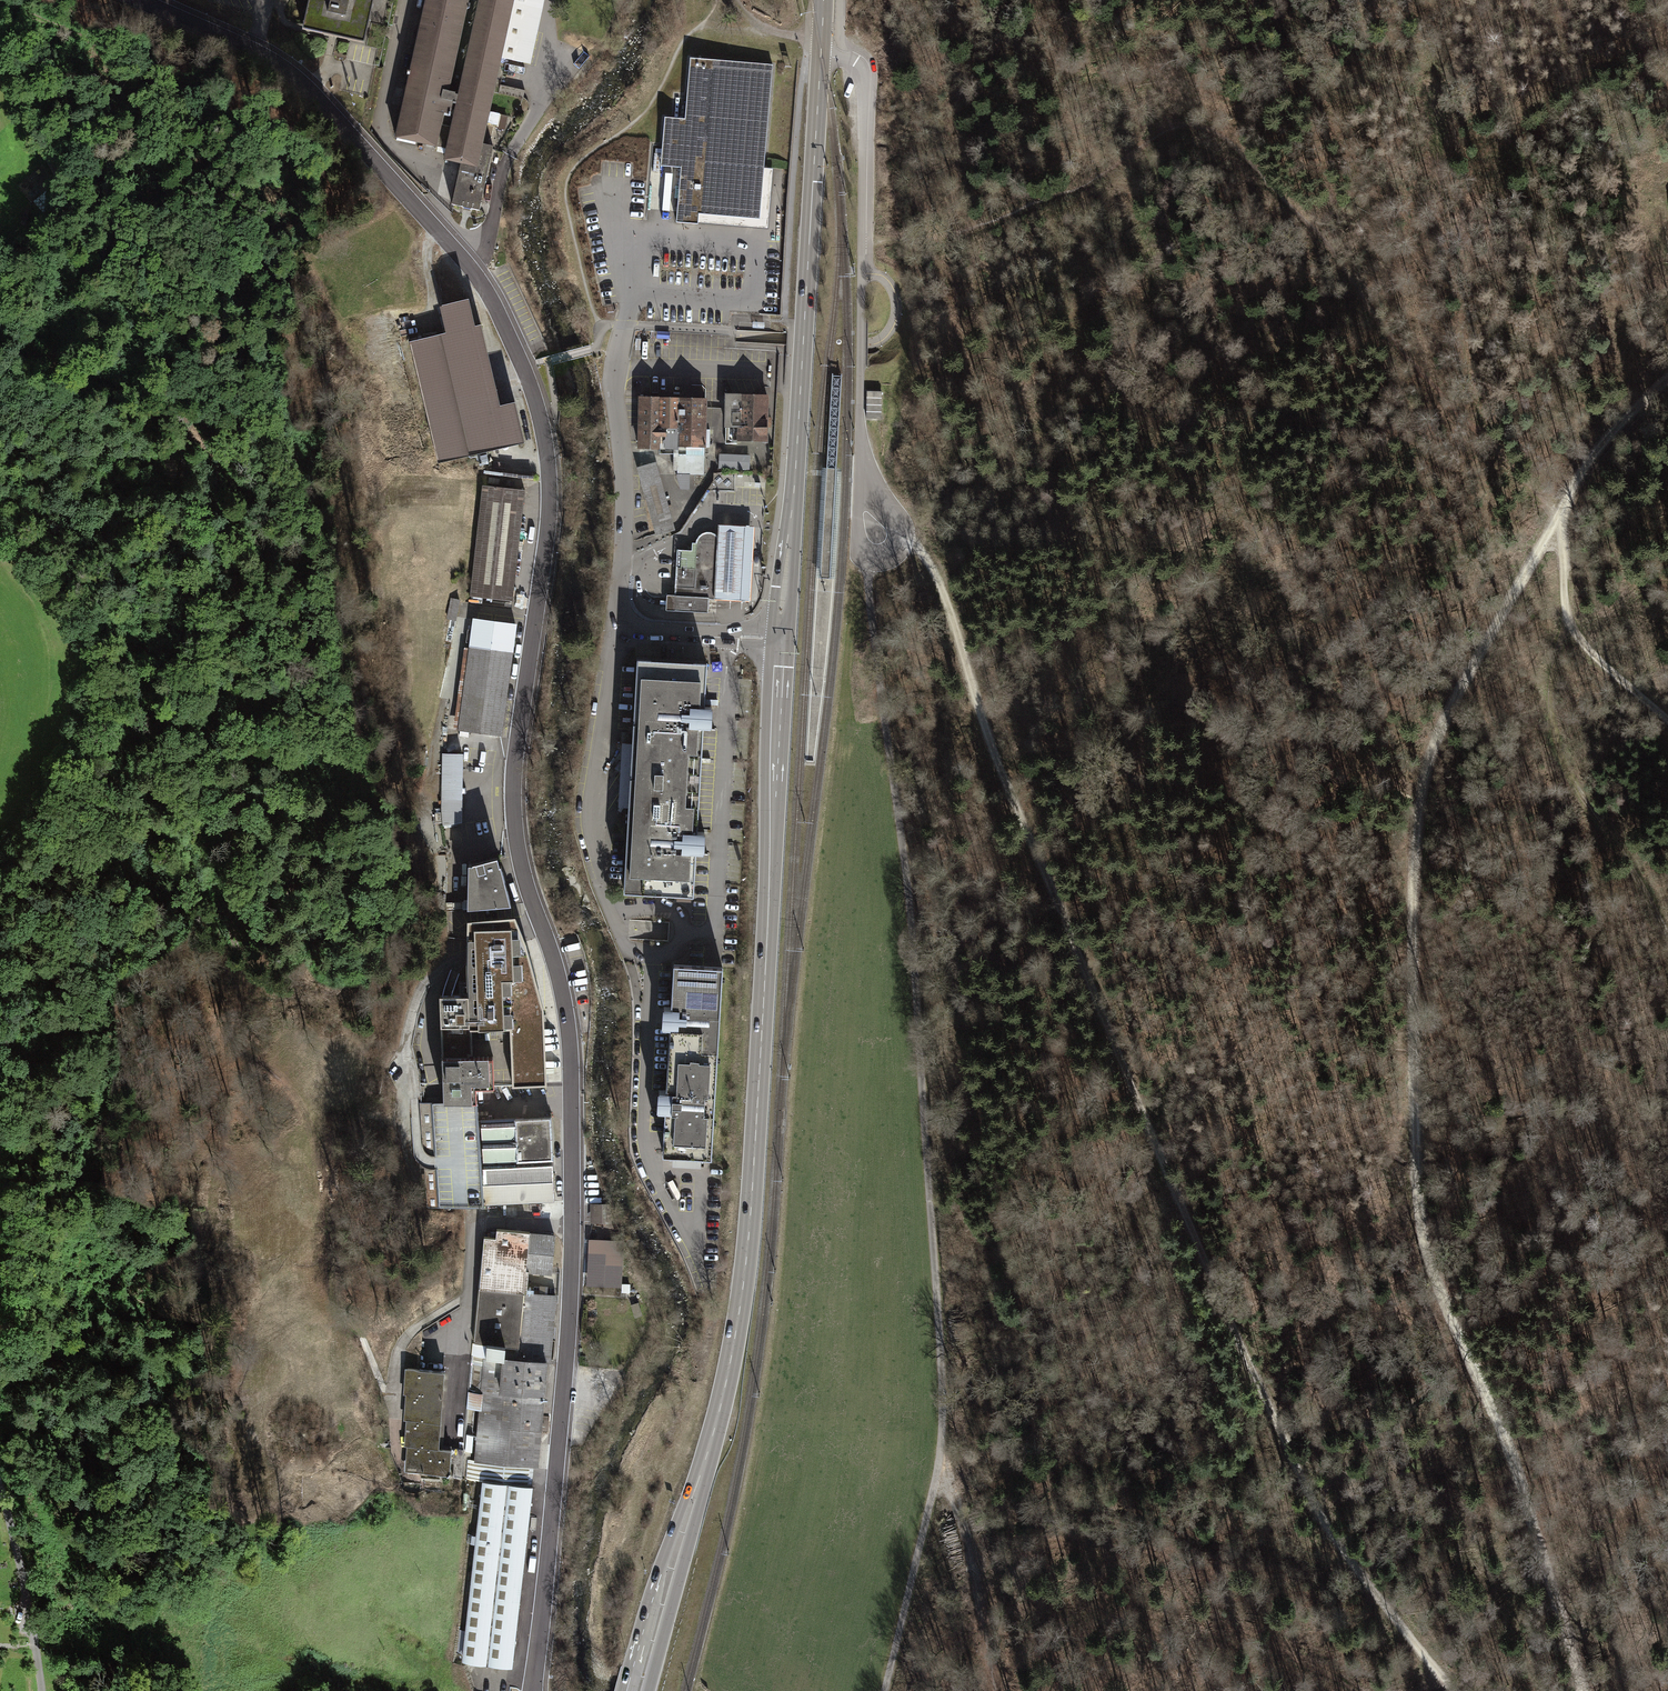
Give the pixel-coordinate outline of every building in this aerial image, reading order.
[(302,30),(302,33),(332,40),(349,44),(380,51),(391,0),(309,0),(302,30)] [(393,142),(443,153),(440,168),(459,173),(450,210),(466,214),(478,217),(492,154),(482,152),(502,63),(531,69),(546,0),(425,0),(393,142)] [(760,218),(772,65),(690,58),(685,119),(665,117),(661,163),(681,164),(676,222),(698,224),(699,213),(760,218)] [(409,339),(439,461),(527,439),(517,399),(501,403),(481,321),(475,323),(468,297),(438,304),(444,331),(409,339)] [(653,330),(653,341),(662,341),(662,330),(653,330)] [(758,387),(728,386),(727,424),(735,424),(735,439),(770,440),(770,410),(758,410),(758,387)] [(662,454),(679,455),(679,489),(692,489),(692,474),(705,474),(706,388),(640,388),(640,448),(662,448),(662,454)] [(867,391),(867,419),(881,420),(882,392),(867,391)] [(751,468),(752,452),(721,452),(720,467),(751,468)] [(676,529),(660,460),(640,465),(657,533),(676,529)] [(525,489),(483,485),(471,596),(513,600),(525,489)] [(718,536),(714,598),(735,599),(750,601),(754,527),(738,526),(718,525),(718,536)] [(667,609),(707,612),(708,606),(708,597),(714,598),(718,536),(711,532),(707,532),(703,533),(699,536),(697,540),(697,544),(693,544),(693,551),(679,550),(675,596),(668,596),(667,603),(667,609)] [(516,623),(472,617),(457,729),(500,735),(516,623)] [(706,663),(636,659),(633,729),(632,744),(629,807),(629,808),(629,810),(624,892),(693,895),(695,855),(695,853),(703,854),(704,842),(705,833),(696,832),(696,829),(703,730),(703,727),(710,727),(711,719),(711,709),(704,708),(704,704),(705,678),(706,663)] [(628,743),(622,743),(618,807),(629,808),(632,744),(628,743)] [(464,823),(465,751),(444,750),(443,823),(464,823)] [(472,858),(468,858),(466,902),(510,898),(500,859),(499,860),(497,850),(472,857),(472,858)] [(470,918),(467,961),(468,991),(439,992),(443,1052),(472,1051),(471,1026),(510,1024),(513,1083),(547,1081),(544,1004),(525,940),(515,914),(470,918)] [(702,1156),(712,1157),(714,1126),(714,1124),(717,1064),(718,1061),(722,983),(722,980),(723,968),(703,966),(689,966),(673,965),(673,966),(673,975),(673,978),(671,1007),(664,1007),(663,1017),(662,1028),(670,1028),(668,1058),(668,1061),(666,1091),(659,1090),(659,1101),(658,1111),(665,1112),(665,1120),(665,1123),(664,1132),(663,1150),(663,1154),(673,1154),(702,1156)] [(472,1051),(443,1052),(445,1101),(476,1100),(475,1085),(493,1085),(491,1050),(472,1051)] [(445,1101),(420,1104),(427,1209),(484,1205),(478,1122),(476,1100),(445,1101)] [(555,1201),(550,1118),(478,1122),(484,1205),(555,1201)] [(673,1154),(672,1166),(701,1168),(702,1156),(673,1154)] [(672,1180),(667,1183),(669,1187),(676,1200),(680,1198),(680,1194),(672,1180)] [(532,1219),(550,1218),(550,1202),(531,1203),(532,1219)] [(605,1204),(591,1204),(590,1223),(604,1223),(605,1204)] [(483,1481),(533,1486),(535,1468),(537,1468),(554,1293),(547,1293),(552,1235),(497,1230),(496,1239),(485,1238),(463,1463),(467,1463),(465,1479),(483,1481)] [(625,1241),(588,1239),(586,1286),(622,1288),(625,1241)] [(436,1449),(445,1372),(406,1368),(403,1391),(407,1391),(405,1417),(410,1417),(404,1471),(447,1475),(450,1450),(436,1449)] [(533,1486),(483,1481),(462,1664),(512,1670),(533,1486)]
